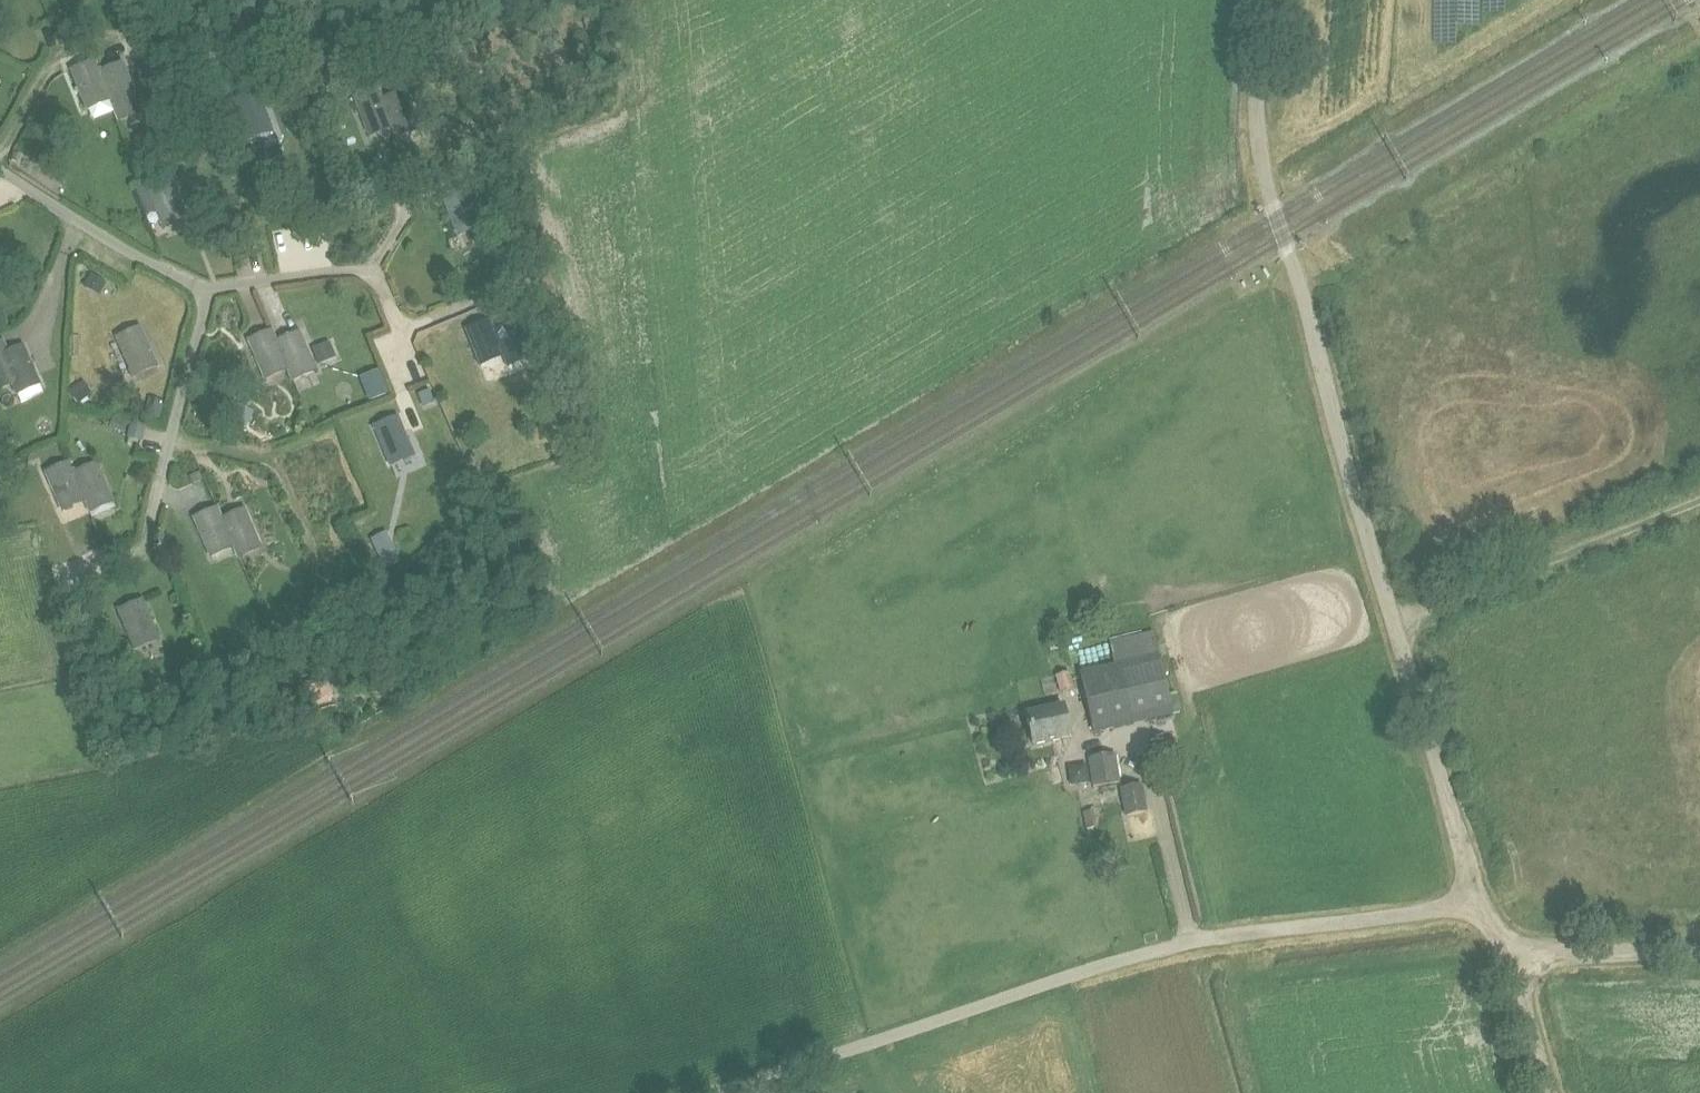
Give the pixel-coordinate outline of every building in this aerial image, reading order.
[(99,71),(95,60),(71,69),(85,105),(108,96),(99,71)] [(108,96),(112,107),(116,118),(140,109),(122,62),(99,71),(108,96)] [(381,99),(382,99),(378,87),(353,96),(367,132),(390,123),(391,123),(381,99)] [(405,90),(382,99),(381,99),(391,123),(390,123),(394,135),(418,126),(405,90)] [(246,136),(270,127),(257,91),(233,100),(246,136)] [(162,224),(186,215),(172,179),(148,189),(162,224)] [(455,233),(479,224),(466,188),(442,197),(455,233)] [(508,367),(531,357),(516,321),(494,331),(489,320),(465,330),(480,365),(503,356),(508,367)] [(132,372),(156,361),(139,326),(116,337),(132,372)] [(286,365),(276,341),(271,330),(248,340),(263,375),(286,366),(286,365)] [(299,331),(276,341),(286,365),(286,366),(290,377),(314,366),(299,331)] [(11,381),(15,390),(38,380),(23,345),(7,352),(3,343),(0,344),(0,386),(11,381)] [(339,343),(324,344),(325,370),(341,369),(339,343)] [(383,368),(365,377),(375,399),(394,390),(383,368)] [(46,381),(22,391),(27,404),(51,395),(46,381)] [(389,462),(412,452),(397,416),(374,426),(389,462)] [(73,473),(73,472),(68,461),(45,472),(60,507),(82,497),(83,497),(73,473)] [(96,463),(73,472),(73,473),(83,497),(82,497),(87,508),(111,498),(96,463)] [(221,518),(222,518),(217,507),(193,517),(209,552),(231,543),(232,542),(221,518)] [(244,508),(222,518),(221,518),(232,542),(231,543),(236,554),(260,543),(244,508)] [(133,645),(157,635),(142,600),(118,610),(133,645)] [(1094,733),(1172,715),(1154,634),(1110,644),(1114,665),(1081,673),(1094,733)] [(1068,672),(1054,675),(1059,693),(1073,689),(1068,672)] [(1033,745),(1070,737),(1063,705),(1026,713),(1033,745)] [(1089,759),(1092,788),(1118,785),(1114,756),(1089,759)] [(1125,817),(1147,812),(1142,786),(1119,791),(1125,817)]
